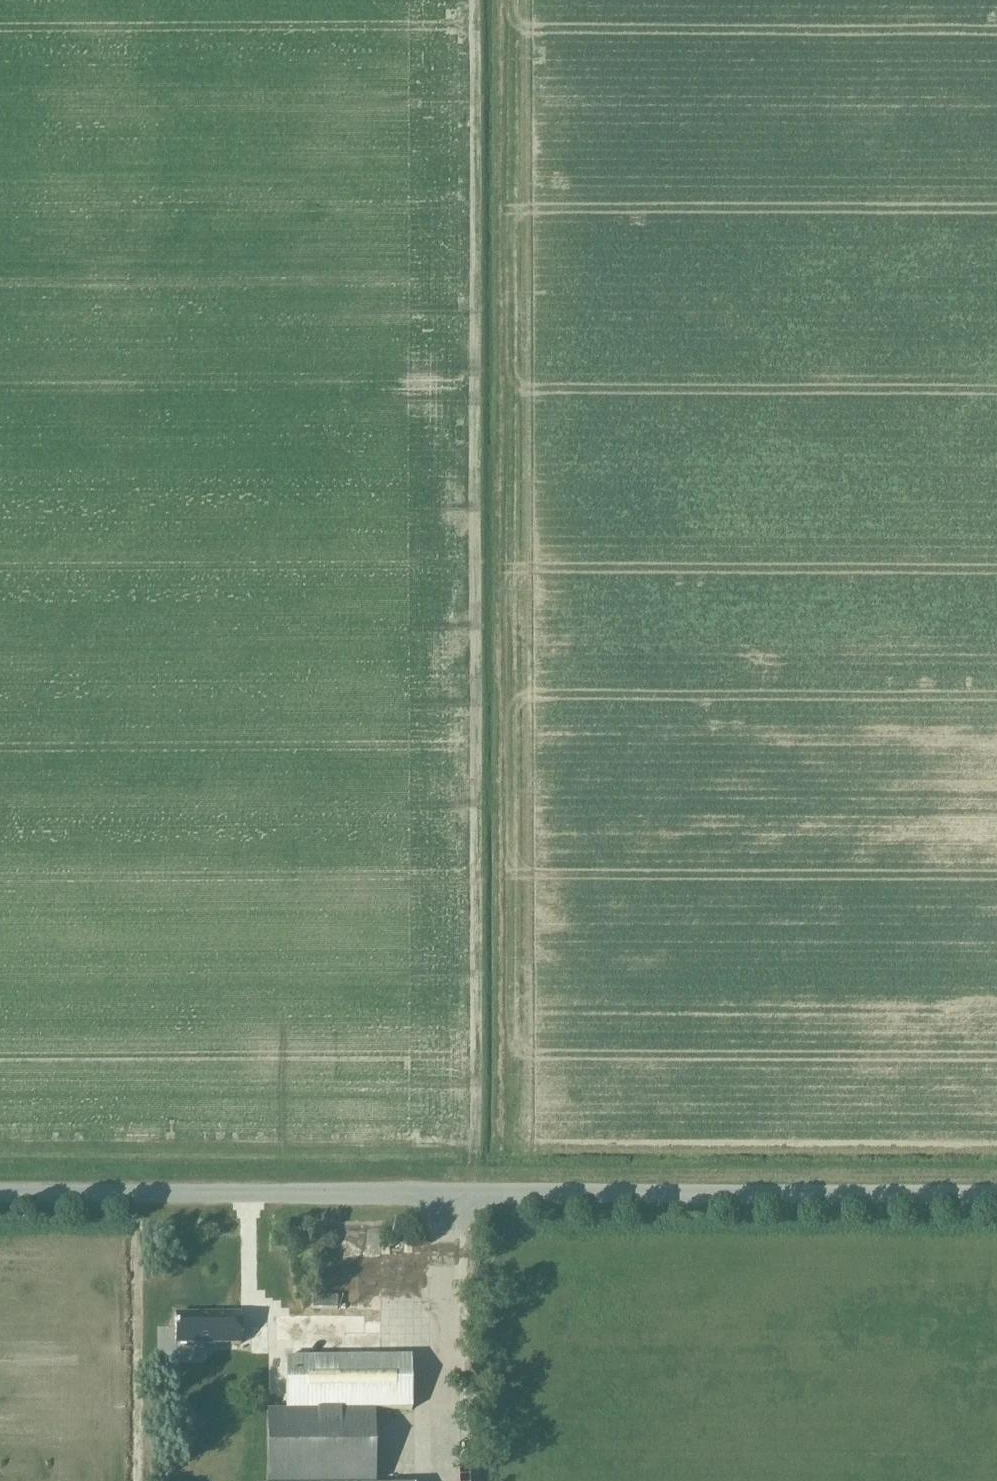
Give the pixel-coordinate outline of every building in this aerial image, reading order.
[(175,1314),(175,1344),(241,1344),(241,1314),(175,1314)] [(378,1354),(380,1354),(380,1314),(251,1314),(251,1354),(285,1354),(286,1411),(267,1411),(268,1480),(374,1480),(374,1408),(410,1408),(410,1356),(378,1356),(378,1354)]
